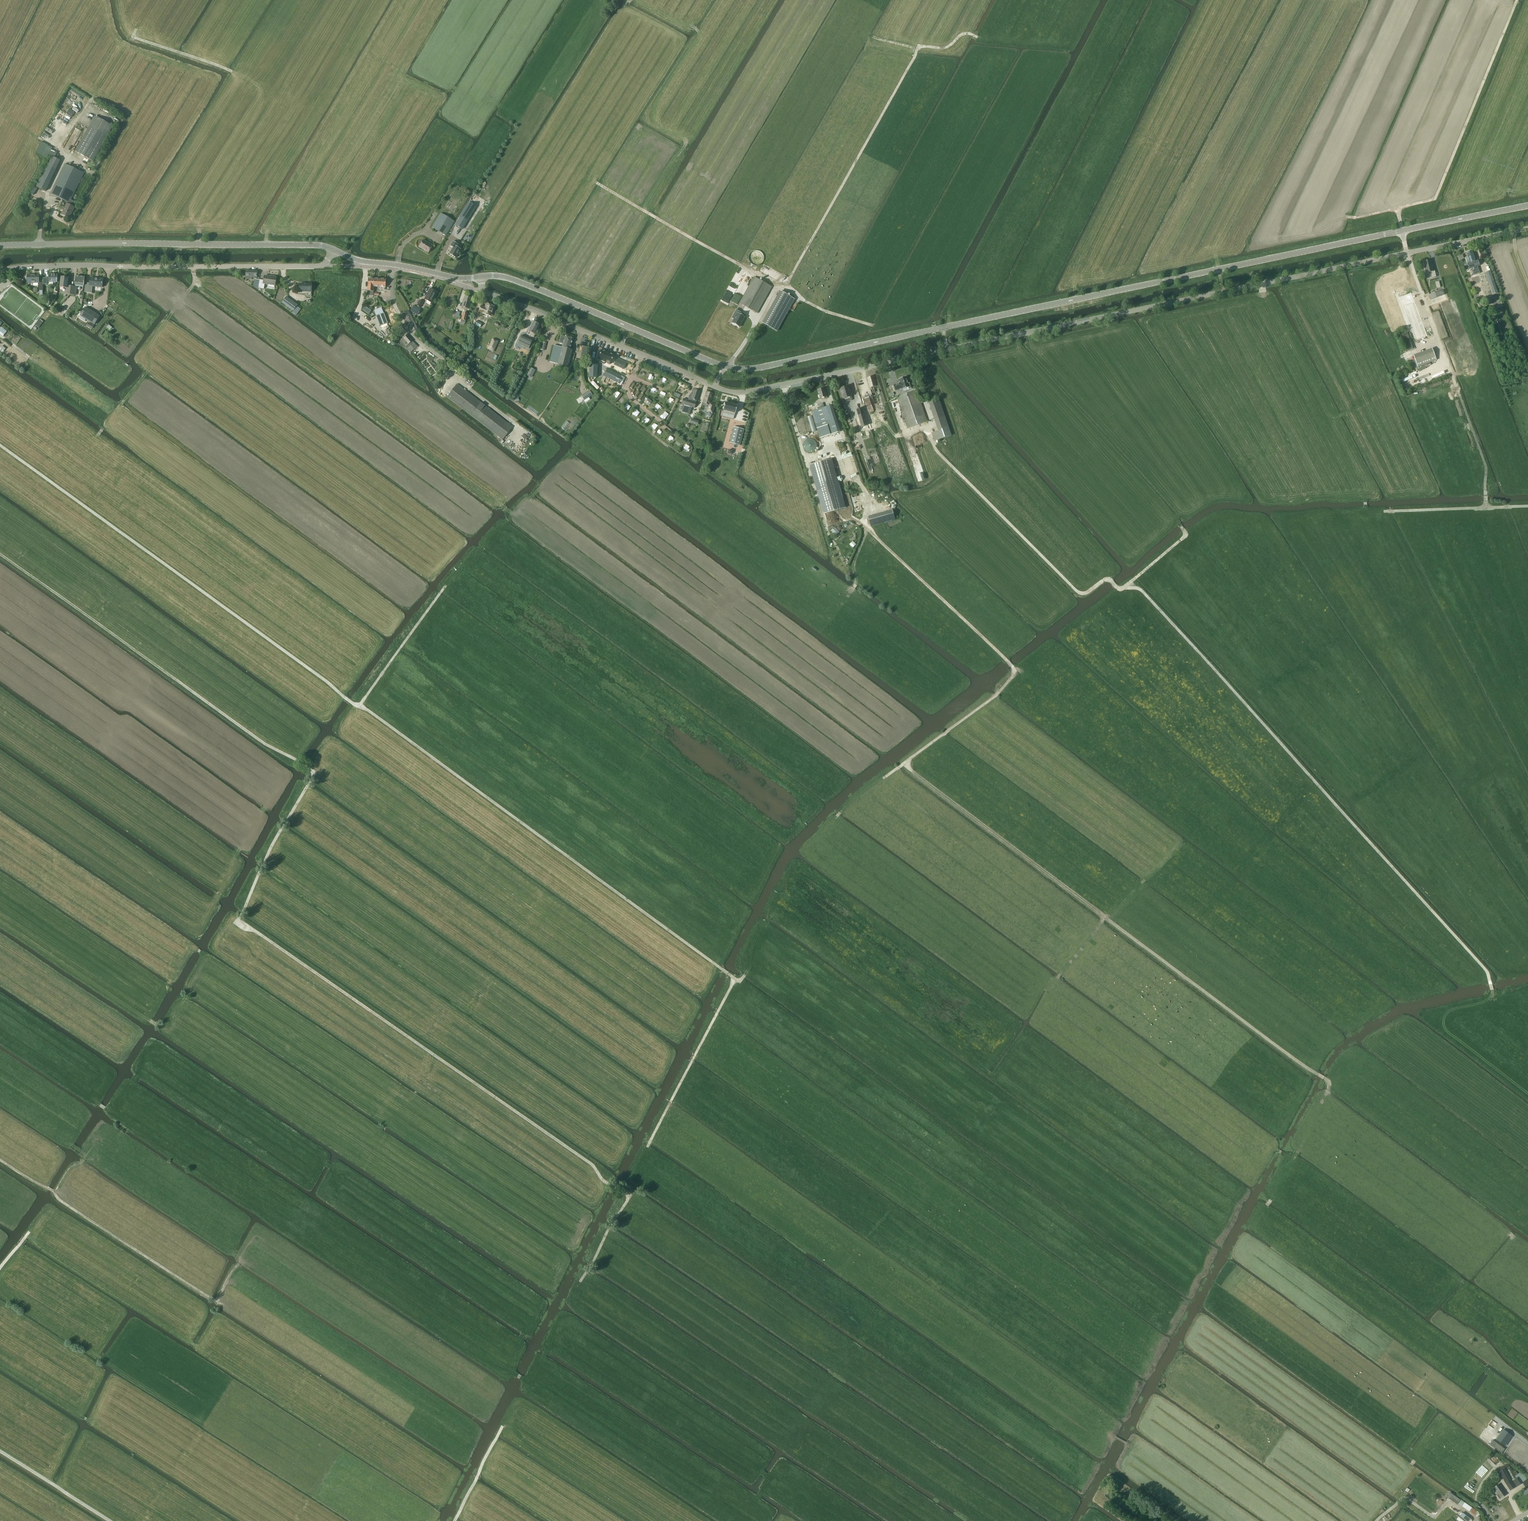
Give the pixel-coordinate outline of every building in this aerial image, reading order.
[(71,117),(74,113),(69,109),(66,114),(71,117)] [(93,162),(113,126),(95,116),(75,152),(93,162)] [(48,158),(52,149),(47,146),(43,155),(48,158)] [(51,156),(36,187),(45,191),(60,161),(51,156)] [(75,202),(71,200),(84,173),(65,164),(51,194),(68,202),(61,215),(69,218),(74,208),(73,207),(75,202)] [(461,217),(456,225),(462,229),(476,207),(469,203),(460,216),(461,217)] [(446,236),(454,222),(440,214),(432,228),(446,236)] [(423,240),(420,246),(425,249),(424,250),(428,253),(432,246),(423,240)] [(453,248),(449,254),(455,258),(461,249),(457,247),(458,244),(453,241),(450,246),(453,248)] [(752,260),(756,265),(762,259),(760,257),(761,256),(757,251),(750,257),(752,260)] [(1468,257),(1465,258),(1467,264),(1469,269),(1472,268),(1474,275),(1479,273),(1478,268),(1477,268),(1476,267),(1479,266),(1477,260),(1475,261),(1472,251),(1466,253),(1468,257)] [(1431,260),(1423,262),(1426,273),(1430,272),(1432,278),(1436,277),(1435,271),(1433,271),(1431,260)] [(246,271),(246,279),(252,279),(252,276),(254,276),(254,278),(257,278),(257,271),(246,271)] [(1491,271),(1485,273),(1492,295),(1498,293),(1491,271)] [(25,279),(25,280),(26,281),(27,281),(27,283),(39,283),(39,291),(43,291),(43,285),(43,283),(39,283),(39,275),(27,275),(27,277),(26,277),(26,278),(25,278),(25,279)] [(76,276),(75,285),(84,286),(85,277),(76,276)] [(264,281),(260,280),(258,288),(264,289),(264,284),(275,286),(276,278),(275,278),(275,277),(273,277),(272,277),(264,276),(264,281)] [(70,295),(71,286),(68,286),(69,278),(61,277),(60,287),(66,288),(66,294),(70,295)] [(103,279),(90,278),(89,283),(85,283),(84,293),(92,293),(92,287),(102,288),(103,279)] [(757,313),(771,287),(754,278),(739,304),(757,313)] [(385,287),(386,279),(374,279),(374,287),(385,287)] [(299,292),(311,292),(311,284),(299,284),(299,292)] [(431,303),(437,292),(430,289),(425,299),(431,303)] [(1443,290),(1428,295),(1430,300),(1445,295),(1443,290)] [(763,323),(776,331),(794,299),(780,292),(781,293),(764,324),(763,323)] [(1424,330),(1410,293),(1400,297),(1404,307),(1408,306),(1410,312),(1407,314),(1414,334),(1424,330)] [(468,309),(472,298),(465,296),(462,307),(468,309)] [(282,302),(291,309),(293,311),(292,312),(296,315),(301,309),(297,306),(297,305),(295,303),(286,297),(282,302)] [(481,306),(479,312),(483,313),(489,315),(490,312),(492,312),(495,306),(486,303),(485,307),(481,306)] [(418,315),(421,309),(413,306),(411,311),(418,315)] [(100,316),(85,307),(80,316),(94,325),(100,316)] [(382,309),(374,312),(380,326),(387,323),(382,309)] [(740,312),(736,310),(732,318),(734,319),(732,323),(739,327),(745,317),(739,314),(740,312)] [(411,332),(417,329),(408,311),(402,314),(411,332)] [(533,322),(527,334),(534,337),(540,325),(533,322)] [(408,335),(400,341),(405,347),(410,353),(417,347),(413,341),(408,335)] [(521,336),(518,342),(522,343),(521,346),(528,349),(529,347),(532,341),(521,336)] [(561,336),(559,343),(562,344),(562,348),(570,350),(573,338),(568,337),(568,336),(566,336),(565,336),(564,336),(564,337),(561,336)] [(494,352),(498,343),(499,341),(493,339),(490,346),(488,349),(494,352)] [(558,365),(567,367),(571,350),(570,350),(562,348),(557,347),(554,346),(551,356),(550,363),(558,365)] [(1418,367),(1436,360),(1432,349),(1413,356),(1418,367)] [(598,359),(610,364),(614,355),(601,350),(598,359)] [(617,358),(614,365),(624,369),(627,362),(617,358)] [(589,377),(597,378),(597,366),(589,365),(589,377)] [(607,369),(604,376),(619,384),(623,377),(607,369)] [(874,376),(867,377),(870,388),(871,387),(872,390),(871,390),(875,405),(882,403),(878,388),(874,389),(873,387),(877,386),(874,376)] [(900,383),(893,385),(895,391),(902,388),(903,390),(904,392),(907,391),(906,388),(909,388),(910,390),(914,388),(912,383),(909,384),(907,377),(899,379),(900,383)] [(457,384),(447,397),(503,440),(512,427),(457,384)] [(849,387),(841,389),(844,399),(851,397),(851,396),(853,395),(851,390),(850,390),(849,387)] [(825,388),(818,390),(820,399),(822,398),(822,400),(825,399),(825,398),(827,397),(825,388)] [(589,390),(581,396),(584,400),(585,403),(590,400),(588,398),(592,395),(594,394),(590,390),(589,391),(589,390)] [(695,390),(695,391),(694,390),(693,395),(690,394),(689,398),(689,399),(689,400),(683,399),(682,404),(694,408),(696,401),(699,392),(698,392),(697,390),(695,390)] [(917,390),(898,397),(908,428),(927,422),(917,390)] [(710,402),(713,394),(706,392),(702,403),(709,405),(706,412),(707,412),(706,415),(711,417),(712,413),(712,414),(715,404),(710,402)] [(864,398),(866,407),(872,405),(869,397),(864,398)] [(939,400),(930,403),(935,419),(939,431),(932,433),(935,441),(951,435),(945,416),(939,400)] [(735,414),(737,405),(737,406),(725,403),(725,402),(723,411),(723,413),(734,416),(735,414)] [(819,409),(812,411),(820,438),(838,433),(830,406),(824,408),(822,403),(818,405),(819,409)] [(689,415),(691,408),(684,405),(681,413),(689,415)] [(860,421),(866,420),(862,408),(857,410),(860,421)] [(740,417),(735,415),(734,418),(745,423),(750,413),(743,410),(740,417)] [(729,443),(740,445),(744,430),(733,427),(729,443)] [(802,443),(807,453),(818,448),(812,437),(802,443)] [(811,465),(825,514),(844,508),(831,460),(811,465)] [(916,472),(919,480),(925,478),(922,470),(916,472)] [(895,519),(892,510),(868,517),(871,526),(895,519)] [(840,532),(835,527),(831,531),(836,536),(840,532)] [(1492,1420),(1489,1425),(1494,1428),(1497,1423),(1492,1420)] [(1503,1430),(1496,1439),(1505,1446),(1512,1436),(1503,1430)] [(1493,1440),(1489,1444),(1502,1453),(1505,1449),(1493,1440)] [(1522,1483),(1526,1488),(1527,1486),(1527,1478),(1527,1479),(1523,1474),(1521,1475),(1520,1473),(1517,1474),(1515,1469),(1512,1470),(1511,1468),(1510,1468),(1508,1464),(1504,1466),(1504,1465),(1498,1468),(1504,1480),(1510,1490),(1516,1486),(1517,1487),(1522,1483)] [(1500,1499),(1506,1494),(1499,1484),(1493,1487),(1498,1494),(1497,1495),(1500,1499)] [(1460,1500),(1452,1494),(1449,1499),(1457,1504),(1460,1500)] [(1465,1503),(1462,1506),(1469,1511),(1478,1518),(1480,1515),(1479,1513),(1472,1508),(1465,1503)] [(1463,1513),(1460,1516),(1467,1520),(1469,1520),(1471,1519),(1463,1513)]
